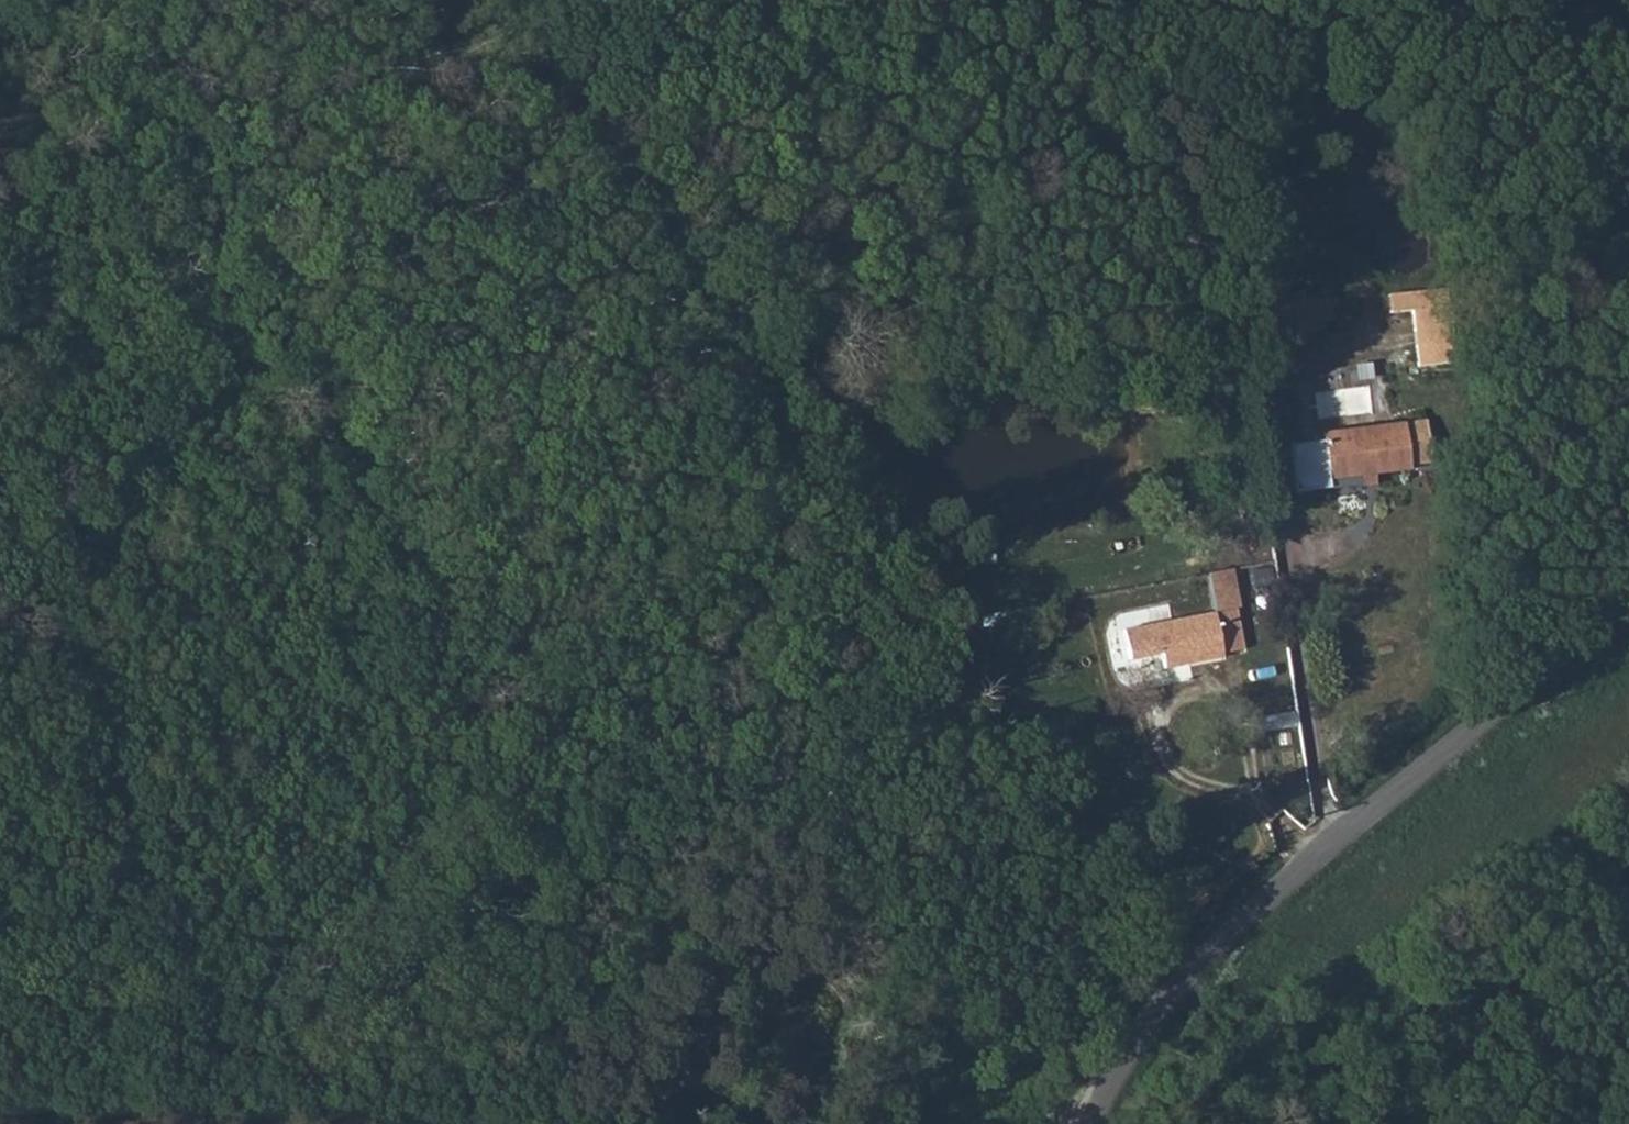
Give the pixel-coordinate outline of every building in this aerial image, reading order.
[(1359,295),(1377,290),(1411,276),(1404,255),(1350,274),(1359,295)] [(1411,276),(1377,290),(1394,340),(1441,323),(1432,296),(1421,300),(1411,276)] [(1411,463),(1432,458),(1427,420),(1325,434),(1325,442),(1288,447),(1294,494),(1330,491),(1329,480),(1411,469),(1411,463)] [(985,604),(969,607),(973,622),(987,621),(985,604)] [(1250,674),(1244,630),(1131,650),(1135,681),(1169,675),(1171,693),(1230,683),(1230,678),(1250,674)]
